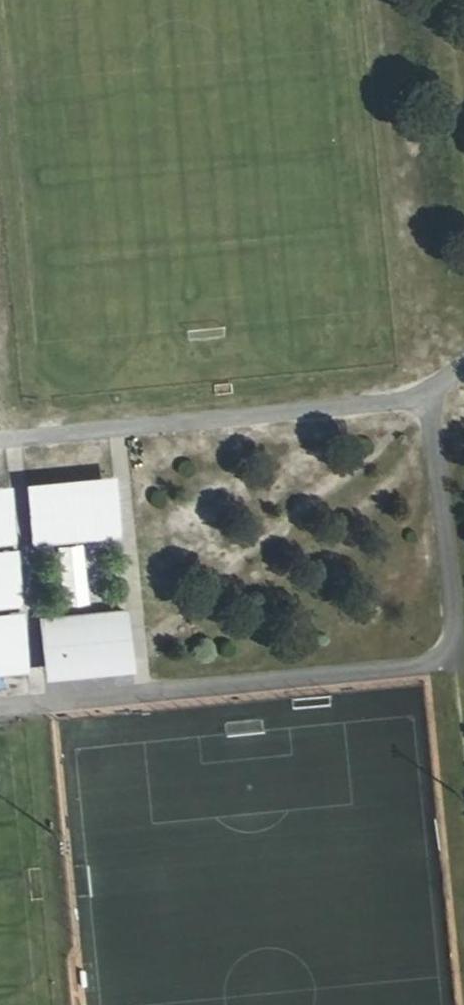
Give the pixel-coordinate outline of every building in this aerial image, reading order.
[(121,476),(30,485),(35,541),(126,532),(121,476)] [(0,487),(0,676),(33,673),(16,486),(0,487)] [(133,608),(42,616),(47,672),(138,664),(133,608)]
